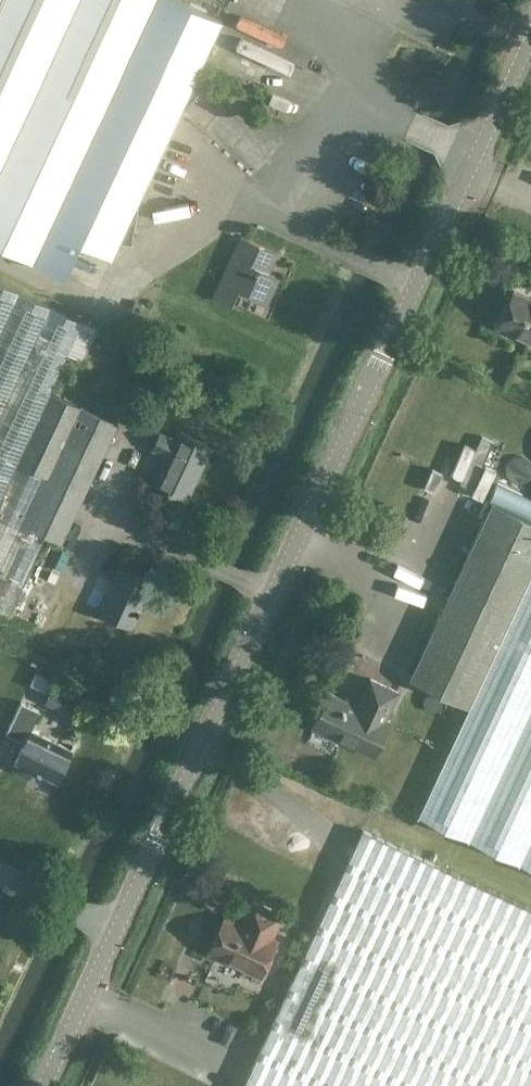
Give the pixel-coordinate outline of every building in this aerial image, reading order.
[(223,20),(180,0),(0,0),(0,245),(97,290),(120,240),(132,241),(139,200),(180,111),(208,77),(200,70),(223,20)] [(266,302),(267,302),(279,277),(267,271),(270,266),(271,266),(278,253),(241,236),(214,294),(233,303),(242,282),(251,286),(249,291),(267,299),(266,302)] [(9,613),(46,534),(20,522),(42,474),(18,463),(49,392),(83,320),(0,282),(0,609),(9,613)] [(499,324),(500,324),(529,338),(528,340),(530,342),(530,298),(516,291),(516,290),(514,290),(499,324)] [(61,541),(107,445),(118,422),(49,392),(18,463),(42,474),(20,522),(46,534),(61,541)] [(186,498),(194,482),(210,446),(180,432),(176,440),(160,432),(154,447),(169,454),(155,484),(168,489),(167,490),(171,492),(171,491),(186,498)] [(485,460),(495,438),(484,433),(462,482),(486,492),(497,466),(485,460)] [(498,482),(492,495),(530,513),(530,497),(498,482)] [(530,572),(530,520),(492,502),(410,677),(469,704),(530,572)] [(140,608),(152,581),(121,567),(113,583),(117,584),(112,595),(109,593),(100,611),(132,625),(138,612),(139,613),(141,609),(140,608)] [(469,704),(418,815),(530,867),(530,572),(469,704)] [(36,673),(31,684),(46,690),(50,680),(36,673)] [(313,726),(314,727),(374,755),(390,720),(386,718),(399,691),(371,678),(358,705),(329,692),(313,726)] [(77,698),(83,687),(82,686),(82,687),(68,680),(68,679),(62,691),(63,691),(77,697),(77,698)] [(57,781),(72,749),(32,729),(41,710),(22,701),(6,732),(25,741),(15,761),(36,770),(35,772),(39,774),(40,773),(57,781)] [(341,1074),(439,865),(363,829),(243,1085),(336,1085),(341,1074)] [(341,1074),(336,1085),(530,1085),(530,907),(439,865),(341,1074)] [(276,928),(282,915),(252,901),(245,916),(248,917),(244,925),(226,917),(210,951),(260,974),(280,930),(276,928)]
